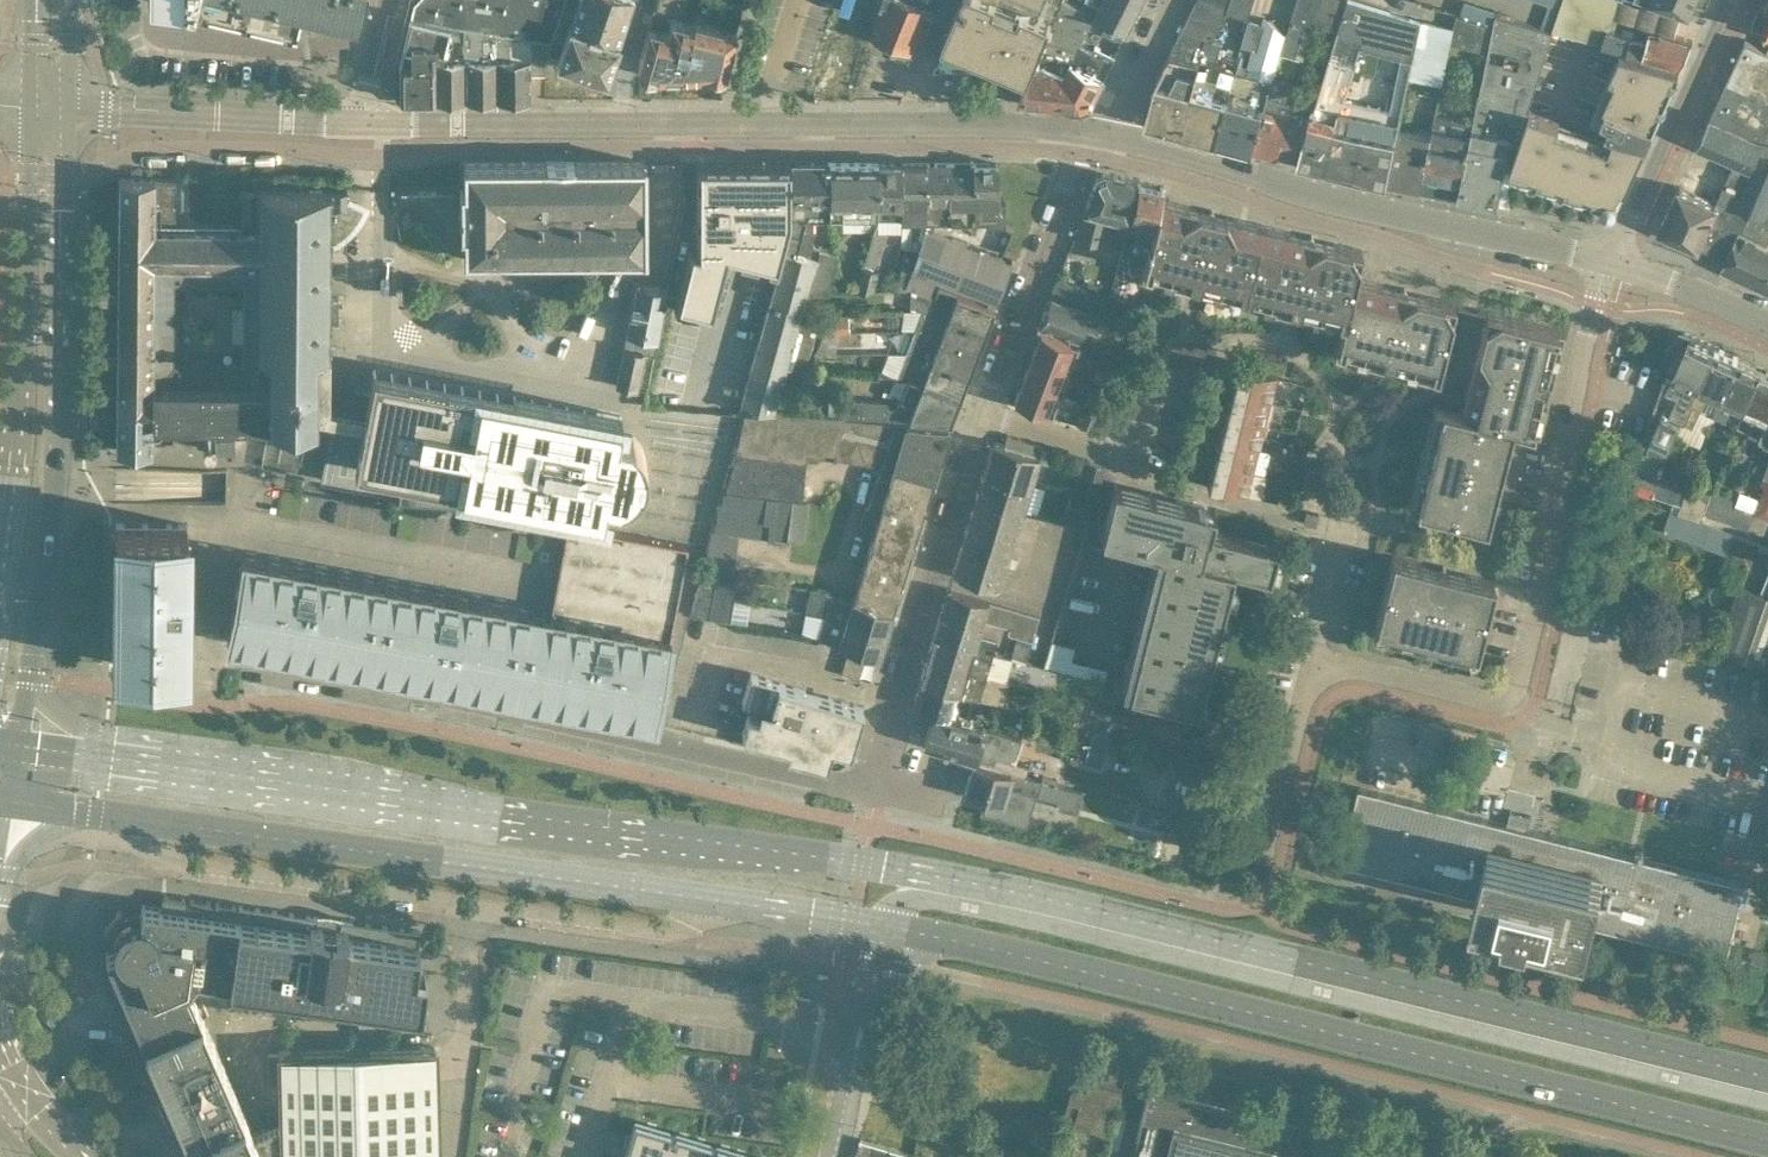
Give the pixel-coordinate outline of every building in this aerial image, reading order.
[(356,15),(360,0),(148,0),(151,0),(182,1),(193,3),(194,1),(207,3),(294,24),(327,32),(333,10),(350,14),(356,15)] [(410,15),(459,26),(463,27),(486,30),(495,32),(509,34),(551,42),(552,39),(564,0),(414,0),(413,1),(410,13),(410,15)] [(557,60),(607,77),(632,0),(578,0),(557,60)] [(939,0),(881,0),(872,33),(918,52),(939,0)] [(1054,20),(1002,0),(965,0),(966,1),(967,2),(968,3),(968,7),(959,4),(955,13),(944,38),(935,60),(959,59),(983,61),(1007,67),(1029,76),(1054,20)] [(1054,20),(1063,0),(1002,0),(1054,20)] [(1115,55),(1094,44),(1092,49),(1080,43),(1094,17),(1087,14),(1089,8),(1069,0),(1063,0),(1054,20),(1029,76),(1018,101),(1082,107),(1091,103),(1116,55),(1115,55)] [(1138,8),(1123,0),(1093,0),(1101,4),(1096,13),(1106,18),(1128,29),(1138,8)] [(1213,38),(1224,24),(1232,7),(1209,0),(1196,0),(1157,77),(1146,118),(1163,123),(1181,128),(1193,87),(1203,55),(1213,38)] [(1272,85),(1282,51),(1298,0),(1254,0),(1249,17),(1234,68),(1228,88),(1230,89),(1216,138),(1254,147),(1272,85)] [(1323,0),(1298,0),(1282,51),(1297,55),(1305,25),(1312,27),(1313,24),(1316,24),(1323,0)] [(1356,172),(1386,178),(1385,179),(1387,180),(1398,127),(1406,90),(1408,84),(1410,76),(1421,20),(1355,0),(1351,0),(1335,48),(1333,47),(1329,59),(1319,95),(1320,95),(1300,153),(1299,159),(1300,159),(1300,158),(1324,164),(1324,165),(1327,166),(1327,165),(1352,171),(1352,172),(1355,173),(1356,172)] [(1316,24),(1338,31),(1348,0),(1323,0),(1316,24)] [(1462,14),(1493,25),(1495,13),(1496,13),(1497,10),(1467,0),(1462,14)] [(1560,5),(1553,29),(1560,30),(1655,58),(1681,65),(1693,39),(1674,33),(1680,16),(1622,0),(1562,0),(1560,5)] [(1694,0),(1622,0),(1680,16),(1682,10),(1689,12),(1694,0)] [(1753,21),(1753,22),(1753,23),(1754,23),(1754,24),(1759,27),(1760,25),(1764,26),(1763,27),(1765,28),(1764,30),(1765,31),(1764,34),(1767,36),(1767,0),(1763,0),(1753,21)] [(725,72),(740,14),(720,9),(716,25),(693,19),(693,23),(681,73),(699,72),(699,71),(700,68),(705,67),(707,72),(720,75),(725,72)] [(1490,37),(1493,25),(1462,14),(1457,13),(1454,26),(1490,37)] [(1516,144),(1524,122),(1528,110),(1553,32),(1496,13),(1495,13),(1493,25),(1490,37),(1488,50),(1479,92),(1472,122),(1458,194),(1497,203),(1510,143),(1516,144)] [(466,99),(466,59),(464,59),(463,27),(459,26),(410,15),(399,59),(399,99),(466,99)] [(681,73),(693,23),(671,18),(667,31),(648,26),(644,44),(637,67),(640,73),(653,76),(658,73),(659,71),(664,71),(664,74),(681,73)] [(1421,20),(1412,65),(1444,72),(1450,41),(1453,27),(1421,20)] [(1454,26),(1453,27),(1450,41),(1488,50),(1490,37),(1454,26)] [(495,58),(495,32),(486,30),(463,27),(464,59),(466,59),(466,99),(498,98),(498,58),(495,58)] [(545,72),(545,66),(551,42),(509,34),(495,32),(495,58),(498,58),(498,98),(530,98),(530,72),(545,72)] [(1193,87),(1181,128),(1216,138),(1230,89),(1228,88),(1234,68),(1215,63),(1222,40),(1213,38),(1203,55),(1193,87)] [(1767,133),(1767,50),(1745,39),(1698,142),(1736,159),(1716,202),(1679,185),(1659,227),(1713,251),(1767,133)] [(1665,101),(1673,83),(1674,81),(1672,80),(1672,81),(1669,80),(1673,72),(1677,74),(1680,67),(1657,61),(1620,51),(1609,75),(1615,78),(1603,105),(1605,106),(1601,114),(1612,119),(1609,126),(1616,128),(1610,145),(1558,128),(1560,121),(1530,111),(1518,146),(1510,169),(1530,176),(1530,174),(1529,174),(1530,171),(1539,174),(1537,178),(1557,185),(1558,183),(1557,183),(1558,180),(1565,183),(1566,183),(1564,187),(1585,195),(1585,193),(1584,193),(1585,190),(1594,193),(1592,197),(1602,200),(1602,202),(1602,203),(1602,205),(1603,206),(1604,208),(1605,209),(1606,209),(1608,210),(1609,210),(1611,210),(1612,210),(1614,209),(1615,209),(1616,208),(1617,206),(1617,205),(1618,204),(1618,202),(1618,201),(1618,199),(1617,198),(1616,197),(1615,196),(1622,185),(1624,186),(1624,187),(1625,188),(1648,138),(1647,137),(1646,138),(1644,137),(1646,132),(1649,126),(1653,127),(1661,108),(1660,107),(1660,108),(1657,107),(1661,99),(1665,101)] [(1272,85),(1254,147),(1278,153),(1296,90),(1272,85)] [(1320,95),(1319,95),(1296,90),(1278,153),(1299,159),(1300,153),(1320,95)] [(1458,194),(1472,122),(1434,115),(1434,117),(1433,122),(1431,134),(1430,135),(1420,187),(1421,187),(1422,186),(1438,185),(1442,186),(1455,192),(1457,193),(1456,194),(1458,194)] [(1420,187),(1430,135),(1431,134),(1398,127),(1387,180),(1420,187)] [(1767,242),(1767,133),(1713,251),(1726,256),(1720,267),(1764,288),(1767,279),(1767,244),(1767,242)] [(645,254),(644,161),(644,160),(573,161),(573,160),(546,160),(546,161),(464,162),(464,187),(460,187),(460,190),(461,231),(464,231),(464,256),(645,254)] [(683,268),(673,306),(715,316),(724,279),(730,257),(777,269),(783,247),(789,227),(789,215),(789,161),(744,161),(707,161),(698,161),(696,161),(695,246),(689,244),(683,268)] [(826,213),(824,161),(789,161),(789,215),(789,227),(783,247),(777,269),(740,407),(746,408),(745,410),(774,412),(775,409),(787,368),(792,349),(798,329),(803,309),(808,291),(821,248),(819,247),(819,249),(811,243),(812,214),(815,214),(815,213),(826,213)] [(852,216),(853,161),(824,161),(826,213),(828,213),(828,216),(852,216)] [(876,216),(877,162),(853,161),(852,216),(876,216)] [(887,237),(892,221),(900,221),(901,162),(877,162),(876,216),(879,216),(863,265),(858,284),(874,289),(880,268),(874,267),(882,251),(887,237)] [(925,202),(925,162),(901,162),(900,221),(924,221),(925,202)] [(949,180),(949,162),(925,162),(925,202),(924,221),(960,222),(960,202),(954,202),(954,180),(949,180)] [(999,163),(974,162),(949,162),(949,180),(954,180),(954,202),(960,202),(960,222),(990,222),(990,224),(1005,225),(1005,224),(1005,201),(999,201),(999,163)] [(1124,241),(1140,181),(1103,172),(1097,176),(1084,208),(1077,234),(1106,241),(1107,237),(1124,241)] [(244,363),(243,363),(173,363),(174,283),(244,284),(245,284),(245,228),(241,228),(175,227),(175,177),(119,177),(119,190),(117,193),(117,203),(119,206),(116,448),(152,449),(152,438),(172,439),(173,420),(245,420),(244,363)] [(1163,187),(1140,181),(1124,241),(1122,250),(1134,253),(1131,266),(1142,268),(1160,198),(1163,187)] [(347,200),(347,192),(347,189),(332,188),(332,187),(328,187),(328,186),(324,186),(324,187),(304,187),(304,186),(285,185),(285,187),(265,186),(260,186),(260,187),(256,187),(256,188),(242,188),(241,228),(245,228),(245,284),(244,284),(243,363),(244,363),(245,420),(269,420),(269,421),(316,421),(316,385),(329,386),(329,349),(331,349),(331,346),(327,346),(327,322),(331,322),(331,321),(339,321),(339,295),(332,295),(332,294),(327,294),(328,270),(332,270),(332,267),(328,267),(328,243),(332,243),(340,238),(348,231),(354,224),(360,217),(364,208),(347,200)] [(1362,249),(1288,230),(1188,205),(1160,198),(1142,268),(1140,275),(1168,282),(1186,287),(1277,310),(1286,312),(1340,326),(1333,354),(1435,379),(1455,303),(1454,302),(1446,300),(1355,277),(1362,249)] [(922,226),(916,248),(906,285),(928,294),(929,294),(935,278),(974,292),(996,301),(1011,260),(922,226)] [(906,285),(916,248),(906,247),(899,280),(893,279),(892,288),(905,288),(906,285)] [(835,252),(821,248),(808,291),(825,291),(835,252)] [(1111,296),(1110,296),(1057,275),(1050,294),(1104,315),(1109,302),(1110,302),(1111,296)] [(654,354),(662,319),(664,311),(668,289),(655,286),(637,282),(616,384),(639,389),(646,353),(654,354)] [(1114,283),(1110,296),(1111,296),(1110,302),(1125,307),(1131,291),(1132,288),(1114,283)] [(985,330),(994,307),(939,286),(933,302),(950,308),(947,315),(985,330)] [(808,291),(803,309),(820,310),(825,291),(808,291)] [(1104,315),(1050,294),(1039,323),(1077,338),(1081,327),(1110,338),(1117,321),(1104,316),(1104,315)] [(977,352),(985,330),(947,315),(947,316),(923,307),(915,328),(977,352)] [(1485,524),(1511,424),(1523,427),(1538,431),(1564,330),(1486,310),(1461,410),(1433,403),(1407,504),(1485,524)] [(825,314),(824,333),(849,331),(848,313),(825,314)] [(968,374),(977,352),(915,328),(906,351),(968,374)] [(798,329),(792,349),(810,350),(815,330),(798,329)] [(1689,414),(1693,403),(1691,402),(1716,345),(1680,329),(1667,366),(1665,372),(1661,385),(1667,389),(1667,390),(1679,396),(1670,413),(1664,410),(1650,439),(1637,480),(1656,487),(1659,477),(1664,461),(1668,448),(1682,420),(1685,422),(1689,414)] [(1070,369),(1078,346),(1040,332),(1032,355),(1070,369)] [(1713,412),(1739,356),(1716,345),(1691,402),(1693,403),(1689,414),(1685,422),(1694,425),(1701,409),(1712,413),(1713,412)] [(792,349),(787,368),(804,370),(810,350),(792,349)] [(960,396),(968,374),(906,351),(897,373),(907,377),(960,396)] [(1061,392),(1070,369),(1032,355),(1023,377),(1061,392)] [(1737,422),(1762,367),(1739,356),(1713,412),(1737,422)] [(1270,399),(1276,375),(1237,366),(1239,361),(1226,358),(1224,368),(1236,371),(1232,384),(1220,381),(1219,386),(1270,399)] [(1103,382),(1107,370),(1097,366),(1093,378),(1103,382)] [(621,414),(443,380),(372,367),(354,463),(400,471),(398,496),(491,502),(491,504),(488,504),(488,505),(607,528),(608,527),(605,527),(608,511),(603,510),(606,493),(620,496),(626,494),(632,490),(637,486),(641,481),(643,475),(645,469),(646,462),(645,456),(644,450),(641,444),(637,439),(632,434),(618,427),(621,414)] [(1767,416),(1767,369),(1762,367),(1737,422),(1737,423),(1761,433),(1767,416)] [(950,422),(960,396),(907,377),(896,407),(887,406),(887,400),(841,398),(840,413),(843,414),(843,416),(845,416),(846,414),(949,421),(950,422)] [(1052,415),(1060,393),(1061,392),(1023,377),(1014,400),(1052,415)] [(1264,423),(1270,399),(1219,386),(1218,391),(1230,394),(1226,408),(1214,405),(1213,410),(1264,423)] [(1094,405),(1099,393),(1089,389),(1084,401),(1094,405)] [(803,499),(805,478),(807,454),(832,456),(882,464),(895,422),(845,418),(845,416),(843,416),(843,414),(840,413),(775,409),(774,412),(745,410),(728,467),(722,489),(749,493),(803,499)] [(1085,426),(1090,414),(1080,410),(1076,422),(1085,426)] [(1258,447),(1264,423),(1213,410),(1212,415),(1224,418),(1220,431),(1208,428),(1207,434),(1258,447)] [(933,475),(941,451),(948,426),(947,426),(895,422),(882,464),(876,484),(873,491),(869,505),(869,506),(865,505),(859,527),(858,530),(873,534),(869,546),(866,554),(859,576),(856,585),(853,597),(892,610),(899,588),(906,566),(912,543),(919,521),(926,499),(933,475)] [(1023,506),(1043,445),(1007,433),(1004,443),(993,440),(977,492),(1023,506)] [(1252,471),(1258,447),(1207,434),(1206,438),(1218,441),(1214,455),(1202,452),(1201,457),(1252,471)] [(1524,446),(1521,481),(1549,484),(1553,449),(1524,446)] [(1246,494),(1252,471),(1201,457),(1200,462),(1212,465),(1207,484),(1246,494)] [(1084,527),(1097,487),(1104,464),(1084,458),(1074,489),(1071,489),(1061,520),(1084,527)] [(115,522),(114,662),(185,663),(225,662),(230,639),(230,637),(655,717),(670,637),(411,589),(411,587),(424,515),(298,492),(275,468),(227,468),(227,503),(116,503),(115,522)] [(1681,503),(1687,487),(1659,477),(1656,487),(1654,495),(1672,500),(1681,503)] [(1197,704),(1199,693),(1232,566),(1269,575),(1277,545),(1209,527),(1214,506),(1156,492),(1113,481),(1100,532),(1163,548),(1134,657),(1127,656),(1120,685),(1197,704)] [(1758,511),(1767,515),(1767,482),(1758,511)] [(1704,512),(1710,495),(1709,495),(1711,491),(1689,483),(1687,487),(1681,503),(1678,513),(1701,522),(1704,512)] [(803,500),(803,499),(749,493),(722,489),(716,510),(746,514),(806,522),(808,501),(803,500)] [(997,587),(1022,507),(1023,506),(977,492),(953,572),(976,579),(989,584),(997,587)] [(1755,511),(1710,495),(1704,512),(1749,527),(1755,511)] [(805,538),(806,522),(746,514),(716,510),(709,532),(739,536),(739,533),(787,538),(788,536),(805,538)] [(1315,524),(1318,513),(1306,510),(1303,521),(1315,524)] [(1732,534),(1701,522),(1668,510),(1661,529),(1725,552),(1732,534)] [(1493,580),(1467,573),(1427,563),(1392,554),(1372,632),(1474,658),(1493,580)] [(727,576),(701,572),(690,613),(698,615),(699,608),(710,609),(714,582),(726,584),(727,576)] [(737,585),(726,584),(714,582),(710,609),(721,611),(720,618),(732,620),(737,585)] [(1767,592),(1766,595),(1759,592),(1739,585),(1717,648),(1767,666),(1767,592)] [(1038,615),(971,594),(948,587),(941,611),(999,627),(1001,623),(1009,625),(1007,632),(1018,634),(1031,638),(1033,633),(1038,615)] [(809,588),(805,609),(820,611),(825,612),(886,631),(893,610),(892,610),(853,597),(832,590),(809,588)] [(805,609),(802,632),(818,637),(817,638),(849,647),(866,652),(879,656),(886,631),(825,612),(820,611),(805,609)] [(999,627),(941,611),(934,633),(993,651),(999,627)] [(934,633),(927,656),(986,673),(987,673),(993,651),(934,633)] [(1025,660),(1026,656),(1031,638),(1018,634),(1011,656),(1025,660)] [(1070,658),(1074,644),(1048,638),(1042,666),(1101,678),(1104,665),(1070,658)] [(980,696),(986,673),(927,656),(920,679),(980,696)] [(849,749),(863,706),(751,671),(742,699),(758,704),(757,712),(748,710),(742,733),(788,744),(786,751),(826,761),(827,756),(831,757),(835,757),(839,756),(842,754),(844,751),(846,748),(849,749)] [(980,696),(920,679),(913,704),(934,710),(955,716),(957,707),(975,712),(979,697),(980,696)] [(1215,715),(1179,704),(1172,728),(1201,736),(1208,738),(1215,715)] [(1022,738),(995,729),(955,716),(934,710),(924,741),(973,756),(1012,768),(1022,738)] [(1104,713),(1099,730),(1166,749),(1195,758),(1201,736),(1172,728),(1171,732),(1104,713)] [(1025,824),(1033,792),(1059,799),(1063,785),(996,768),(973,761),(965,791),(986,797),(982,813),(1025,824)] [(1731,941),(1745,882),(1713,874),(1628,853),(1560,836),(1534,829),(1527,827),(1531,813),(1508,808),(1505,822),(1359,786),(1340,861),(1377,871),(1480,896),(1477,906),(1531,920),(1534,909),(1727,957),(1731,941)] [(113,969),(102,973),(103,976),(102,976),(118,1012),(133,1046),(201,1016),(188,986),(197,975),(229,980),(239,904),(164,894),(164,895),(162,895),(160,906),(141,904),(140,914),(135,914),(131,915),(127,916),(123,918),(119,921),(117,925),(114,929),(113,934),(113,938),(113,943),(115,947),(105,951),(113,969)] [(318,915),(239,904),(229,980),(305,991),(310,993),(315,995),(321,996),(326,996),(331,994),(421,1006),(426,969),(415,968),(420,930),(341,919),(340,925),(317,922),(318,915)] [(810,998),(798,996),(796,1008),(807,1010),(810,998)] [(214,1045),(201,1016),(133,1046),(147,1079),(153,1093),(165,1088),(191,1147),(195,1156),(281,1156),(280,1122),(253,1133),(214,1045)] [(278,1049),(278,1052),(280,1107),(280,1122),(281,1156),(438,1156),(435,1045),(278,1049)] [(280,1107),(278,1052),(267,1052),(269,1107),(280,1107)] [(1301,1124),(1300,1124),(1300,1125),(1150,1088),(1150,1087),(1149,1087),(1131,1156),(1293,1156),(1301,1124)] [(1110,1147),(1119,1149),(1127,1116),(1118,1114),(1110,1147)] [(751,1152),(716,1141),(714,1148),(708,1146),(710,1140),(675,1129),(673,1135),(667,1134),(669,1127),(634,1117),(624,1152),(629,1153),(632,1154),(631,1156),(750,1156),(751,1152)] [(856,1153),(870,1156),(912,1156),(912,1155),(860,1139),(856,1153)] [(1072,1156),(1074,1149),(1056,1144),(1054,1149),(1052,1156),(1051,1156),(1075,1156),(1072,1156)] [(1054,1149),(1041,1145),(1039,1154),(1052,1156),(1054,1149)] [(1014,1156),(1051,1156),(1052,1156),(1039,1154),(1016,1148),(1014,1156)]
